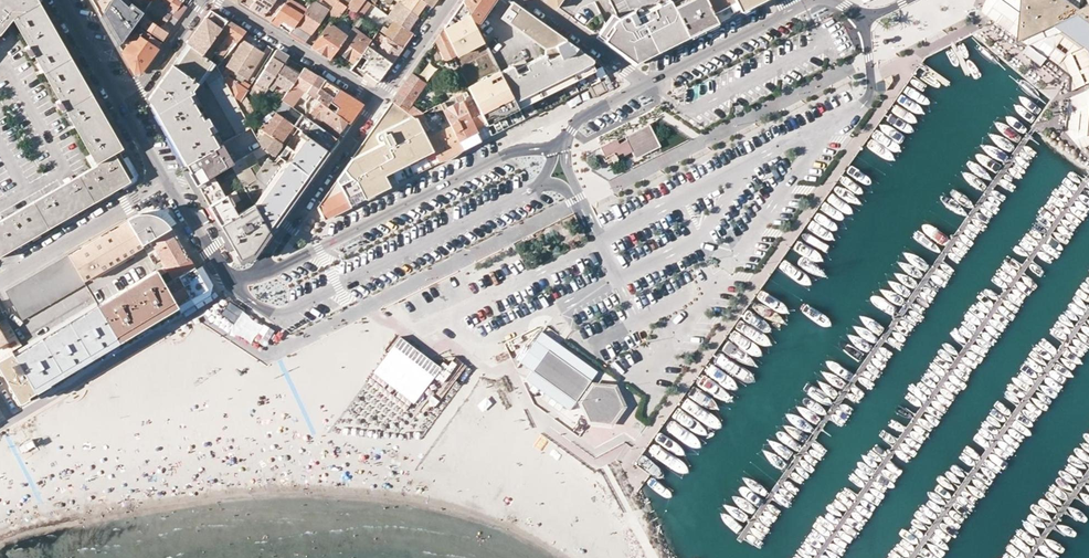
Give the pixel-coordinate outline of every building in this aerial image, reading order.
[(0,33),(14,17),(40,2),(39,0),(0,0),(0,33)] [(102,16),(111,0),(93,0),(102,16)] [(112,33),(132,20),(140,9),(139,8),(130,1),(128,0),(111,0),(102,16),(112,33)] [(143,0),(136,0),(142,4),(139,8),(140,9),(143,11),(144,10),(151,0),(150,0),(145,0),(144,1),(143,0)] [(144,10),(164,24),(161,27),(168,32),(178,18),(153,0),(151,0),(144,10)] [(178,18),(182,12),(187,6),(181,2),(183,0),(153,0),(178,18)] [(248,7),(264,16),(275,0),(254,0),(248,7)] [(264,16),(271,21),(286,0),(275,0),(264,16)] [(271,21),(279,26),(283,20),(294,27),(310,3),(307,2),(304,8),(294,1),(295,0),(286,0),(271,21)] [(305,42),(328,10),(316,3),(318,0),(313,0),(310,3),(294,27),(290,32),(305,42)] [(338,0),(334,5),(329,13),(337,19),(347,6),(338,0)] [(347,6),(360,16),(371,3),(369,2),(367,0),(351,0),(347,6)] [(398,2),(417,16),(427,3),(423,0),(400,0),(398,2)] [(463,1),(475,26),(493,0),(463,0),(463,1)] [(634,63),(672,44),(687,37),(687,36),(673,7),(669,0),(636,17),(633,11),(618,19),(604,26),(596,36),(634,63)] [(709,7),(706,0),(687,0),(673,7),(687,36),(716,21),(709,7)] [(717,22),(739,11),(734,0),(706,0),(709,7),(716,21),(717,22)] [(739,11),(762,0),(734,0),(739,11)] [(1077,10),(1065,1),(1064,0),(1022,0),(1019,24),(1030,33),(1054,22),(1060,26),(1087,46),(1088,47),(1088,5),(1077,10)] [(454,13),(443,28),(456,54),(471,47),(483,41),(475,26),(463,1),(454,13)] [(61,50),(57,41),(61,38),(60,36),(40,2),(14,17),(29,44),(25,47),(30,56),(34,54),(59,99),(56,100),(61,110),(65,108),(72,121),(86,144),(91,153),(96,161),(118,149),(122,147),(107,120),(97,101),(92,104),(87,95),(92,92),(66,47),(61,50)] [(420,17),(417,16),(398,2),(389,16),(395,20),(408,30),(416,18),(418,19),(420,17)] [(508,88),(523,119),(557,102),(600,80),(591,62),(593,60),(585,55),(570,44),(525,12),(512,2),(502,17),(513,25),(545,47),(544,54),(526,64),(523,60),(499,72),(508,88)] [(140,9),(132,20),(112,33),(119,45),(134,24),(141,14),(143,11),(140,9)] [(900,29),(914,22),(907,9),(893,16),(900,29)] [(194,34),(209,45),(224,25),(209,13),(194,34)] [(168,32),(161,27),(141,14),(134,24),(139,27),(140,25),(163,40),(168,32)] [(612,15),(604,26),(618,19),(612,15)] [(360,17),(348,34),(335,53),(337,54),(339,51),(355,63),(368,45),(369,42),(371,40),(357,29),(363,20),(360,17)] [(227,20),(224,25),(209,45),(203,54),(212,62),(217,65),(219,63),(218,62),(211,57),(214,53),(223,58),(242,35),(245,31),(236,26),(227,20)] [(408,30),(395,20),(388,29),(384,26),(382,31),(400,44),(408,33),(411,35),(413,33),(408,30)] [(329,23),(315,42),(330,51),(327,56),(331,58),(333,55),(335,53),(348,34),(346,32),(344,34),(329,23)] [(1030,33),(1019,24),(1017,38),(1030,33)] [(161,42),(140,28),(123,52),(134,72),(140,72),(161,42)] [(453,56),(456,54),(443,28),(435,40),(445,60),(448,59),(453,56)] [(411,35),(408,33),(400,44),(404,46),(411,35)] [(203,54),(209,45),(194,34),(193,34),(187,43),(187,44),(203,54)] [(400,51),(397,49),(399,46),(386,37),(378,49),(376,48),(374,46),(369,42),(368,45),(388,59),(392,63),(400,51)] [(61,38),(57,41),(61,50),(66,47),(61,38)] [(232,57),(252,70),(263,52),(243,40),(240,46),(232,57)] [(483,41),(471,47),(476,58),(485,78),(499,71),(492,58),(483,41)] [(327,56),(330,51),(315,42),(312,46),(327,56)] [(186,54),(177,67),(198,82),(203,75),(212,62),(203,54),(187,44),(182,51),(186,54)] [(433,52),(436,51),(432,44),(428,50),(430,52),(433,52)] [(388,59),(368,45),(355,63),(350,70),(373,84),(377,84),(392,63),(388,59)] [(456,54),(453,56),(456,61),(458,67),(476,58),(471,47),(456,54)] [(287,57),(276,50),(255,83),(259,85),(260,83),(267,87),(287,57)] [(173,64),(177,67),(186,54),(182,51),(178,57),(173,64)] [(247,91),(248,90),(239,85),(235,83),(236,81),(232,78),(228,75),(230,72),(234,74),(236,72),(247,78),(252,70),(232,57),(227,66),(230,68),(229,70),(226,68),(222,74),(239,104),(245,94),(247,91)] [(277,84),(288,91),(294,83),(300,74),(286,65),(290,59),(287,57),(267,87),(272,90),(277,84)] [(246,119),(239,104),(222,74),(217,65),(212,62),(203,75),(231,125),(237,135),(251,127),(246,119)] [(219,63),(217,65),(222,74),(226,68),(219,63)] [(168,71),(172,74),(177,67),(173,64),(168,71)] [(168,71),(149,98),(164,125),(187,112),(201,104),(193,89),(198,82),(177,67),(172,74),(168,71)] [(294,83),(306,92),(317,76),(304,68),(300,74),(294,83)] [(485,78),(467,87),(468,87),(475,102),(477,106),(479,110),(487,125),(492,134),(523,119),(508,88),(499,72),(499,71),(485,78)] [(397,94),(411,104),(425,83),(411,74),(397,94)] [(317,76),(306,92),(311,95),(318,100),(319,97),(318,96),(320,94),(316,92),(324,80),(317,76)] [(243,79),(239,85),(248,90),(251,84),(243,79)] [(316,92),(320,94),(318,96),(319,97),(318,100),(318,101),(326,106),(330,102),(339,89),(324,80),(316,92)] [(291,106),(292,106),(300,95),(307,100),(311,95),(306,92),(294,83),(288,91),(282,99),(284,100),(291,106)] [(339,89),(330,102),(338,107),(334,112),(350,123),(356,114),(362,106),(361,102),(339,89)] [(92,104),(97,101),(92,92),(87,95),(92,104)] [(246,119),(253,109),(245,94),(239,104),(246,119)] [(416,116),(423,130),(438,161),(463,149),(449,122),(448,121),(441,124),(443,130),(430,137),(427,130),(429,129),(423,116),(410,106),(411,104),(397,94),(392,101),(414,117),(416,116)] [(464,98),(462,100),(476,130),(481,140),(492,134),(487,125),(479,110),(477,106),(470,109),(468,105),(464,98)] [(291,106),(284,100),(276,112),(283,117),(291,106)] [(481,140),(476,130),(462,100),(443,110),(448,121),(449,122),(463,149),(481,140)] [(316,124),(320,119),(337,131),(342,134),(350,123),(334,112),(326,106),(318,101),(307,117),(316,124)] [(425,168),(438,161),(423,130),(416,116),(414,117),(392,101),(367,137),(344,168),(347,173),(356,180),(361,191),(364,198),(425,168)] [(201,104),(187,112),(164,125),(174,142),(186,163),(212,149),(223,143),(214,127),(201,104)] [(261,120),(265,123),(273,110),(269,108),(261,120)] [(279,156),(274,162),(269,158),(262,168),(260,171),(254,178),(253,175),(248,167),(256,163),(257,162),(255,158),(267,151),(274,156),(283,144),(279,141),(288,128),(292,123),(283,117),(276,112),(273,110),(265,123),(258,132),(259,134),(261,136),(258,140),(262,147),(237,160),(233,162),(231,164),(233,167),(239,178),(243,185),(247,193),(254,204),(268,229),(298,188),(326,149),(305,133),(291,153),(287,150),(282,158),(279,156)] [(303,132),(305,133),(326,149),(329,151),(338,139),(316,124),(307,117),(304,115),(295,126),(298,128),(303,132)] [(292,123),(288,128),(295,133),(296,130),(298,128),(295,126),(292,123)] [(625,137),(627,140),(650,129),(649,125),(625,137)] [(659,146),(650,129),(627,140),(619,144),(617,140),(609,144),(609,143),(601,147),(608,163),(616,160),(633,152),(636,158),(659,146)] [(685,131),(674,131),(673,140),(684,140),(685,131)] [(212,149),(186,163),(198,183),(204,180),(203,179),(213,174),(229,165),(231,164),(233,162),(229,154),(223,143),(212,149)] [(40,198),(0,221),(0,256),(2,255),(67,217),(85,207),(83,203),(92,198),(94,201),(121,186),(120,184),(130,179),(130,173),(122,159),(123,158),(118,149),(96,161),(91,153),(86,156),(92,167),(86,171),(73,178),(71,175),(63,180),(65,183),(40,198)] [(233,152),(229,154),(233,162),(237,160),(233,152)] [(254,178),(260,171),(256,163),(248,167),(253,175),(254,178)] [(344,168),(337,179),(350,205),(364,198),(361,191),(356,180),(347,173),(344,168)] [(204,180),(198,183),(210,205),(232,191),(228,185),(222,189),(213,174),(203,179),(204,180)] [(318,205),(324,218),(350,205),(337,179),(318,205)] [(239,197),(247,193),(243,185),(235,190),(239,197)] [(254,204),(237,213),(233,206),(237,204),(236,202),(241,199),(239,197),(235,190),(232,191),(210,205),(216,215),(240,258),(253,252),(268,229),(254,204)] [(94,201),(92,198),(83,203),(85,207),(94,201)] [(142,244),(151,239),(167,229),(169,228),(165,223),(161,219),(155,217),(149,215),(144,215),(139,216),(134,218),(129,221),(142,244)] [(142,244),(129,221),(69,255),(74,264),(83,281),(144,246),(142,244)] [(169,228),(167,229),(174,239),(177,237),(171,227),(169,228)] [(151,239),(157,250),(174,239),(167,229),(151,239)] [(157,250),(163,260),(180,250),(174,239),(157,250)] [(189,259),(183,248),(180,250),(163,260),(160,261),(166,272),(169,270),(186,260),(189,259)] [(74,264),(69,255),(24,281),(6,291),(22,319),(85,283),(83,281),(74,264)] [(169,270),(173,278),(179,275),(194,267),(193,265),(189,259),(186,260),(169,270)] [(166,272),(160,261),(154,264),(157,269),(160,275),(166,272)] [(179,275),(192,297),(207,288),(194,267),(179,275)] [(116,336),(119,341),(148,324),(178,305),(165,283),(160,275),(157,269),(98,305),(116,336)] [(173,278),(165,283),(178,305),(192,297),(179,275),(173,278)] [(229,301),(220,314),(235,324),(244,311),(229,301)] [(14,355),(32,386),(116,336),(98,305),(14,355)] [(532,371),(526,379),(533,384),(564,406),(570,410),(578,399),(578,398),(580,399),(582,401),(581,402),(590,421),(611,424),(624,406),(615,387),(594,385),(593,386),(591,384),(589,383),(598,371),(542,332),(520,362),(532,371)] [(32,386),(34,391),(119,341),(116,336),(32,386)] [(442,368),(400,338),(373,372),(415,404),(442,368)] [(0,357),(0,367),(19,400),(34,391),(32,386),(14,355),(11,351),(0,357)] [(594,385),(615,387),(624,406),(611,424),(590,421),(581,402),(582,401),(580,399),(578,402),(588,423),(613,427),(627,406),(617,384),(592,381),(591,384),(593,386),(594,385)] [(564,406),(533,384),(529,389),(560,411),(564,406)] [(499,413),(506,408),(498,394),(491,399),(499,413)] [(458,411),(464,415),(475,400),(469,395),(458,411)] [(32,445),(25,449),(24,458),(29,465),(36,466),(43,461),(44,453),(40,446),(32,445)]
